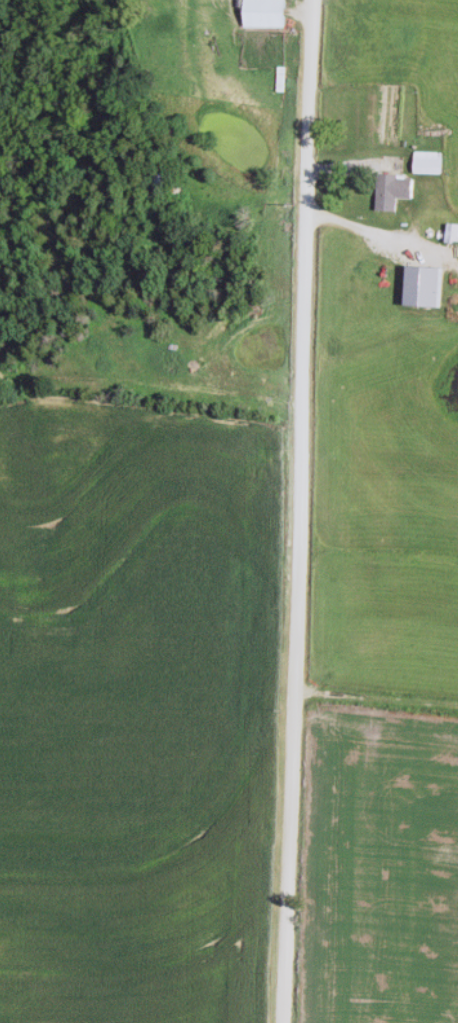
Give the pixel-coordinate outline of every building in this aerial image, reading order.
[(287,0),(246,0),(246,29),(287,29),(287,0)] [(445,153),(416,153),(416,175),(445,175),(445,153)] [(379,211),(399,212),(399,199),(415,199),(416,177),(380,176),(379,211)] [(457,246),(457,245),(457,226),(442,225),(440,245),(457,246)]
